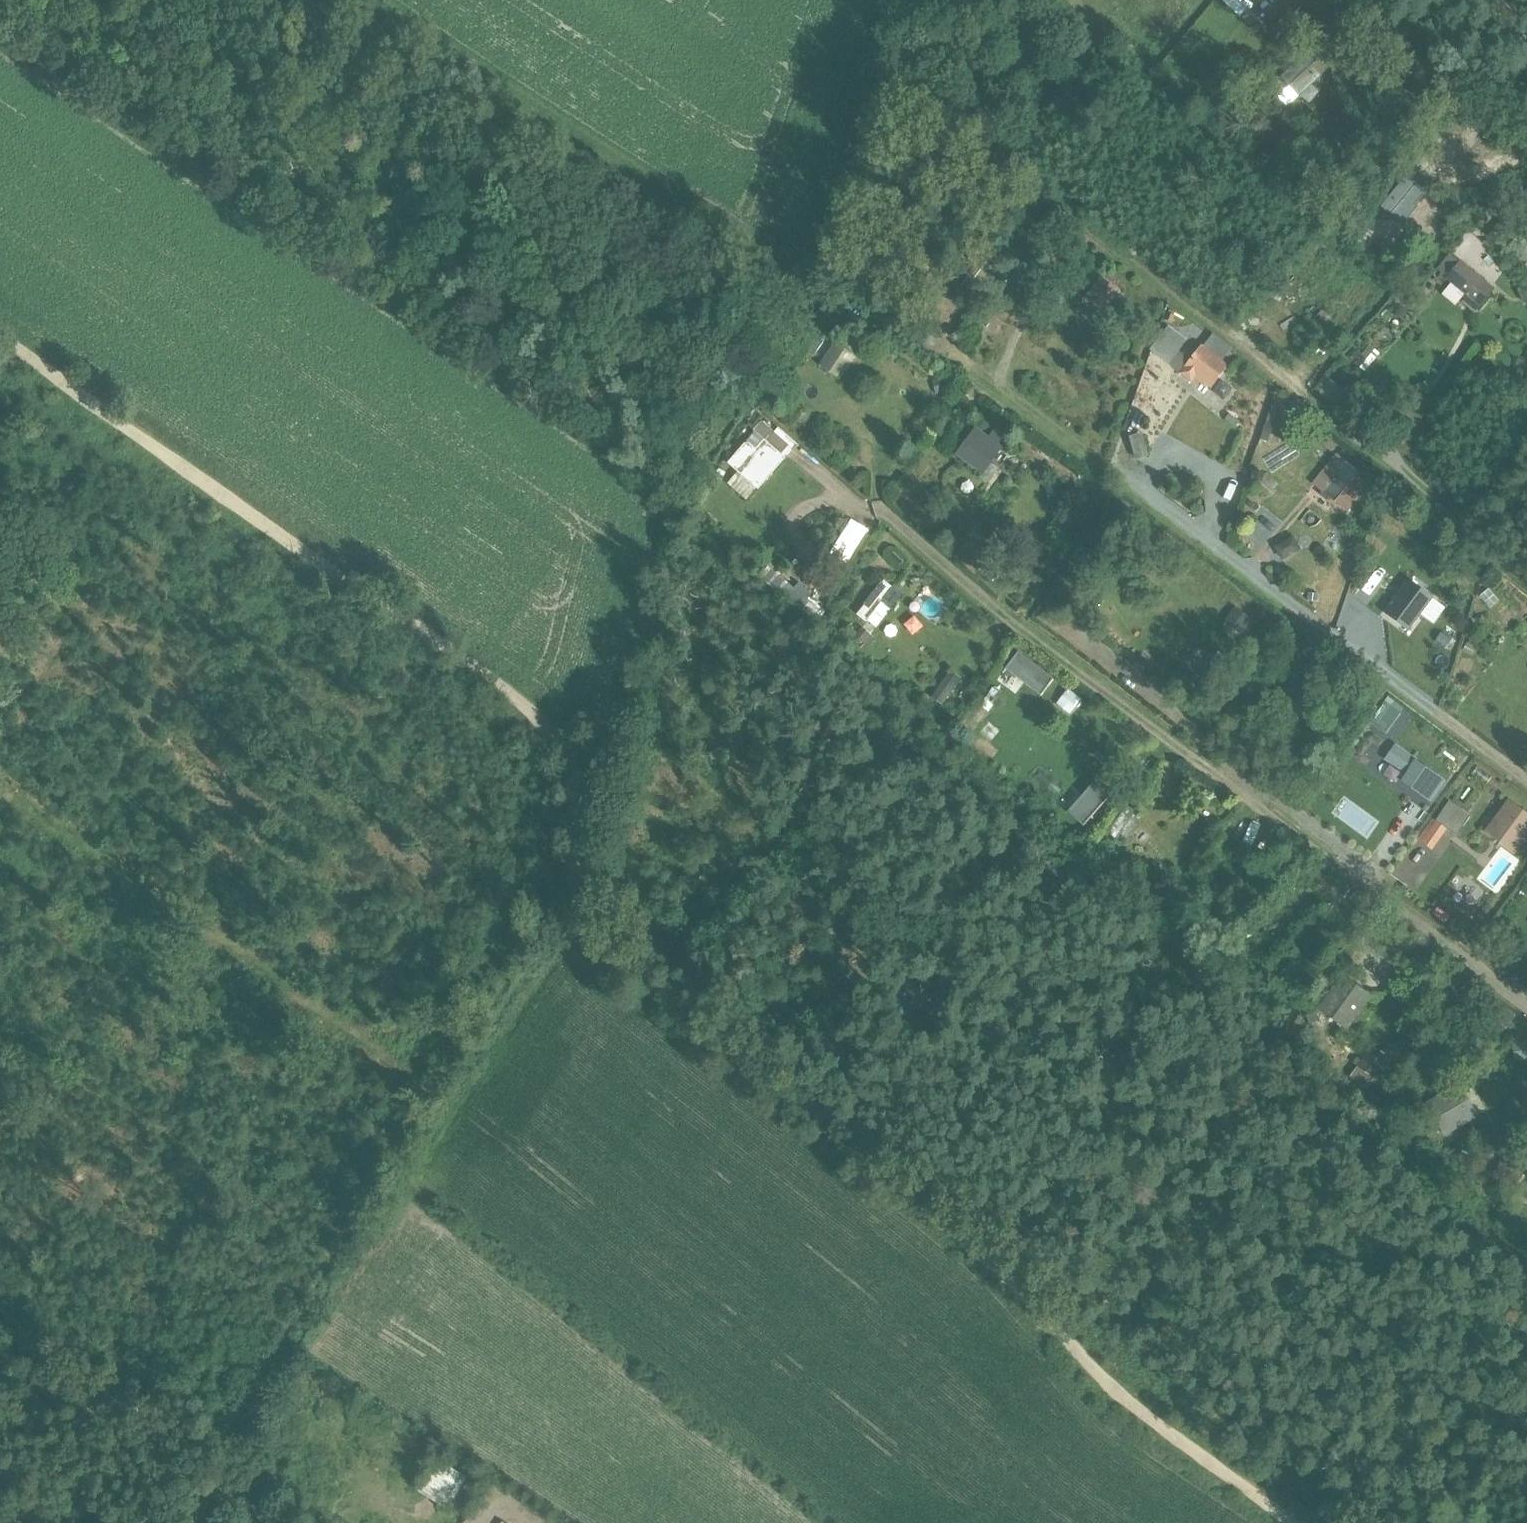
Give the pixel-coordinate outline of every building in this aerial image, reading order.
[(1223,1),(1241,18),(1248,9),(1238,0),(1224,0),(1223,1)] [(1248,9),(1257,0),(1238,0),(1248,9)] [(1270,87),(1288,107),(1330,69),(1312,49),(1270,87)] [(1227,73),(1215,76),(1218,90),(1230,86),(1227,73)] [(1026,77),(1020,85),(1037,97),(1042,89),(1026,77)] [(1407,172),(1375,213),(1397,231),(1430,189),(1407,172)] [(1049,227),(1035,220),(1028,232),(1042,240),(1049,227)] [(1488,240),(1498,248),(1513,230),(1502,222),(1488,240)] [(1510,259),(1513,255),(1526,267),(1526,242),(1519,236),(1504,253),(1510,259)] [(1496,289),(1461,261),(1451,253),(1439,268),(1448,276),(1446,279),(1467,296),(1462,303),(1475,314),(1496,289)] [(1101,277),(1085,298),(1103,311),(1119,290),(1101,277)] [(1518,288),(1525,305),(1526,304),(1526,284),(1518,288)] [(1168,326),(1150,350),(1192,382),(1197,376),(1201,380),(1199,382),(1207,388),(1209,386),(1211,388),(1229,366),(1223,361),(1232,349),(1213,334),(1191,360),(1179,351),(1187,340),(1168,326)] [(838,378),(853,354),(836,342),(820,366),(838,378)] [(1372,342),(1358,358),(1370,369),(1384,353),(1372,342)] [(937,395),(949,392),(946,377),(933,380),(937,395)] [(1231,378),(1215,384),(1221,400),(1237,394),(1231,378)] [(1274,425),(1282,401),(1275,399),(1261,440),(1269,442),(1274,425)] [(748,441),(728,463),(738,472),(728,484),(747,501),(784,458),(782,455),(789,446),(762,422),(754,431),(761,436),(753,445),(748,441)] [(974,430),(957,454),(983,474),(980,478),(988,484),(999,470),(991,464),(1002,450),(995,445),(1003,436),(996,431),(989,440),(974,430)] [(1143,433),(1129,437),(1136,460),(1149,456),(1143,433)] [(1325,433),(1318,441),(1332,452),(1339,445),(1325,433)] [(1335,455),(1313,485),(1323,493),(1321,496),(1332,504),(1336,502),(1347,511),(1371,482),(1335,455)] [(1279,484),(1266,473),(1255,485),(1267,496),(1279,484)] [(832,547),(851,559),(872,526),(853,514),(832,547)] [(1283,561),(1302,550),(1294,536),(1275,547),(1283,561)] [(769,565),(761,576),(818,623),(827,611),(810,597),(814,593),(800,583),(796,588),(769,565)] [(1389,612),(1412,629),(1438,594),(1415,577),(1389,612)] [(885,581),(859,612),(869,620),(894,588),(885,581)] [(1254,621),(1236,607),(1224,621),(1242,636),(1254,621)] [(863,627),(856,636),(866,645),(873,635),(863,627)] [(951,670),(932,697),(944,705),(962,678),(951,670)] [(995,758),(1004,747),(979,727),(996,707),(981,694),(964,715),(979,728),(971,737),(995,758)] [(1388,697),(1371,723),(1386,733),(1404,708),(1388,697)] [(1396,745),(1386,759),(1405,774),(1401,781),(1431,802),(1445,781),(1396,745)] [(1472,775),(1486,785),(1492,777),(1478,766),(1472,775)] [(1471,816),(1450,801),(1423,842),(1433,849),(1447,829),(1457,835),(1471,816)] [(1509,802),(1492,825),(1506,835),(1500,843),(1514,853),(1526,836),(1526,815),(1509,802)] [(1128,807),(1108,832),(1118,839),(1121,835),(1127,839),(1139,822),(1133,818),(1136,813),(1128,807)] [(1433,818),(1419,839),(1423,842),(1436,820),(1433,818)] [(1440,904),(1434,913),(1449,922),(1455,912),(1440,904)] [(1379,926),(1367,919),(1354,943),(1367,949),(1379,926)] [(1343,975),(1318,1009),(1348,1030),(1372,996),(1343,975)] [(1515,1016),(1494,1001),(1485,1013),(1506,1029),(1515,1016)] [(1300,1022),(1302,1043),(1322,1040),(1319,1019),(1300,1022)] [(1526,1058),(1526,1038),(1517,1038),(1518,1058),(1526,1058)] [(1397,1043),(1389,1055),(1404,1066),(1414,1053),(1397,1043)] [(1357,1066),(1349,1078),(1366,1089),(1374,1078),(1376,1079),(1390,1057),(1372,1045),(1362,1060),(1357,1057),(1353,1063),(1359,1066),(1357,1066)] [(1460,1083),(1426,1103),(1446,1136),(1479,1116),(1460,1083)] [(1516,1093),(1526,1103),(1526,1084),(1525,1083),(1516,1093)] [(466,1480),(437,1461),(419,1491),(448,1509),(466,1480)] [(1453,1490),(1439,1474),(1431,1480),(1445,1496),(1453,1490)]
